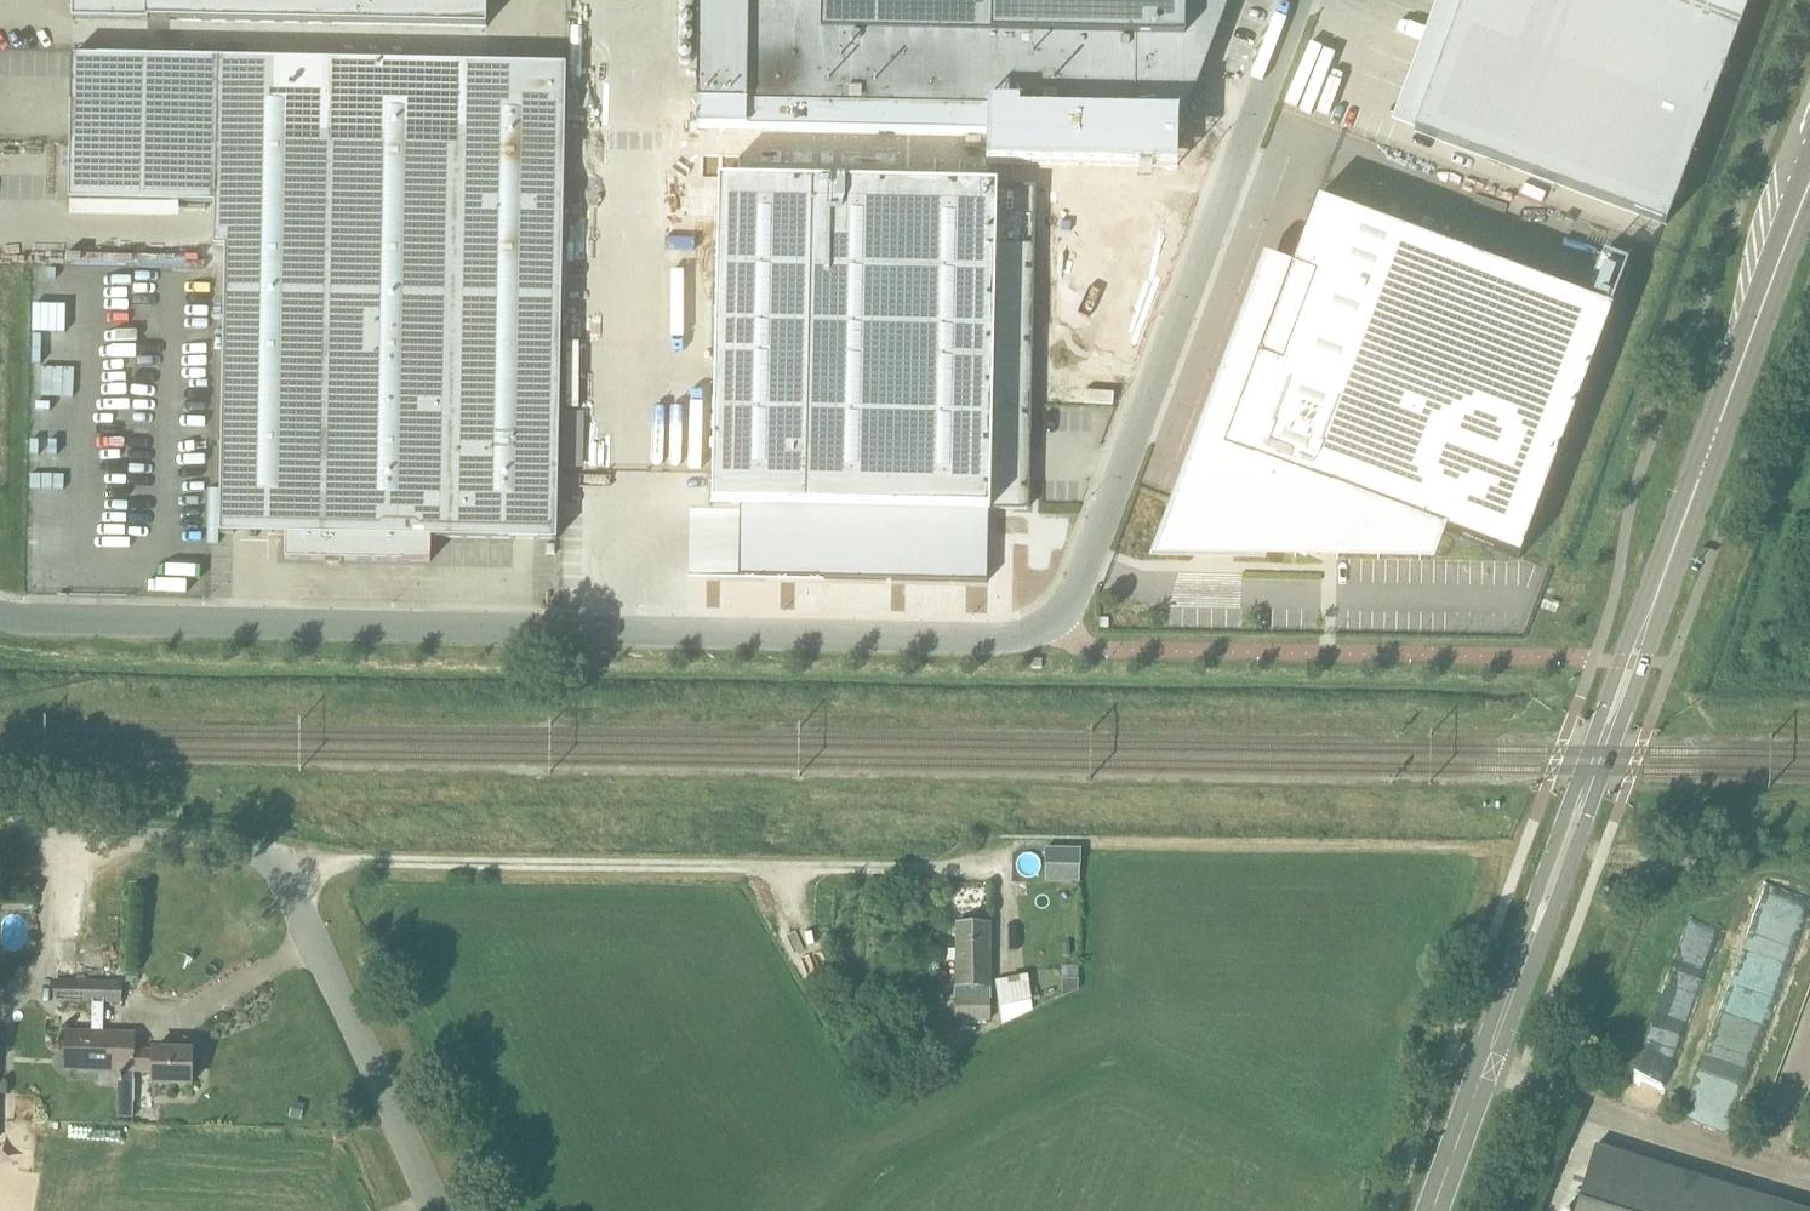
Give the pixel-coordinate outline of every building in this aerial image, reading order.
[(74,20),(485,29),(486,0),(74,0),(74,20)] [(698,103),(1010,109),(1009,164),(1179,168),(1179,112),(1183,113),(1185,0),(699,0),(698,103)] [(1415,131),(1666,226),(1751,0),(1464,0),(1415,131)] [(557,541),(567,66),(73,56),(70,201),(216,204),(215,248),(226,248),(220,534),(286,535),(286,560),(431,563),(432,538),(557,541)] [(698,103),(695,210),(719,210),(712,504),(741,504),(827,506),(826,579),(826,580),(989,583),(991,510),(1030,511),(1030,510),(1043,511),(1050,187),(1036,187),(1008,187),(1009,164),(1010,109),(698,103)] [(1292,267),(1199,516),(1273,543),(1306,556),(1331,489),(1521,560),(1521,559),(1615,309),(1613,309),(1515,272),(1540,205),(1343,131),(1318,199),(1292,267)] [(1601,256),(1587,294),(1612,303),(1626,266),(1601,256)] [(584,457),(585,412),(565,412),(564,457),(584,457)] [(1064,849),(1064,865),(1081,865),(1081,849),(1064,849)] [(1080,876),(1080,870),(1080,869),(1081,869),(1081,865),(1064,865),(1063,882),(1080,882),(1080,876)] [(957,924),(957,949),(948,949),(948,961),(957,962),(957,987),(956,995),(955,995),(956,1021),(991,1021),(991,987),(991,924),(957,924)] [(1671,975),(1694,979),(1703,928),(1679,924),(1671,975)] [(1062,978),(1063,995),(1077,989),(1078,978),(1062,978)] [(105,1002),(105,1003),(123,1004),(123,982),(56,980),(54,1002),(93,1003),(93,1002),(105,1002)] [(104,1032),(105,1003),(105,1002),(93,1002),(93,1003),(92,1032),(67,1031),(66,1070),(100,1071),(108,1071),(109,1033),(104,1032)] [(941,1016),(910,1016),(910,1039),(940,1040),(941,1016)] [(109,1033),(108,1071),(100,1071),(100,1082),(119,1082),(118,1118),(134,1118),(135,1101),(121,1101),(121,1082),(123,1082),(123,1071),(154,1072),(154,1084),(192,1085),(193,1051),(154,1050),(154,1051),(135,1051),(135,1033),(109,1033)] [(1577,1210),(1806,1210),(1597,1146),(1577,1210)]
